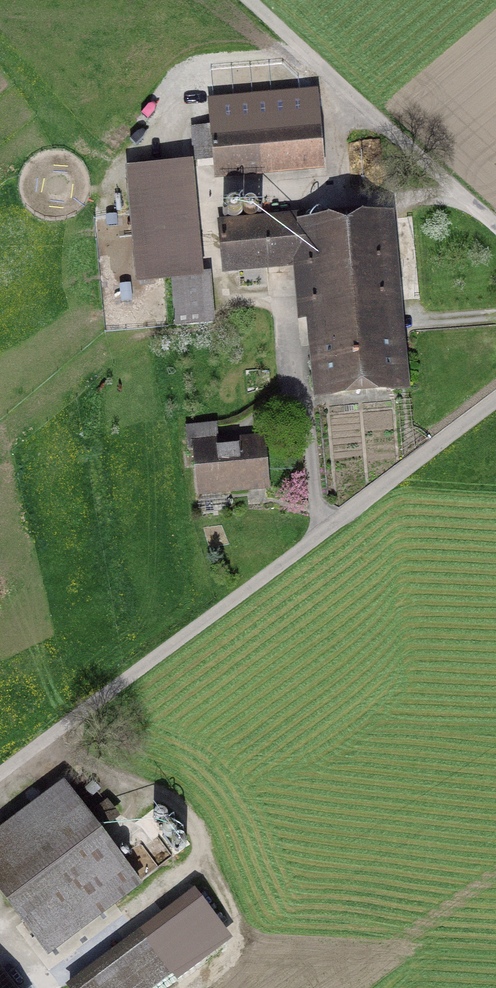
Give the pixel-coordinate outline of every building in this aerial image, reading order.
[(296,104),(299,104),(302,102),(305,100),(306,97),(307,93),(306,90),(304,87),(301,85),(298,84),(295,84),(292,85),(289,87),(287,90),(286,93),(287,96),(288,99),(290,102),(293,104),(296,104)] [(213,180),(321,168),(314,109),(206,121),(213,180)] [(185,165),(126,172),(138,270),(197,263),(185,165)] [(240,215),(242,213),(243,210),(243,207),(242,204),(241,202),(239,200),(236,199),(233,199),(230,200),(228,202),(227,205),(226,207),(226,210),(227,213),(229,215),(232,216),(235,216),(237,216),(240,215)] [(246,213),(248,214),(250,215),(252,214),(254,213),(256,212),(257,210),(257,208),(257,205),(256,203),(254,202),(252,201),(250,201),(247,201),(245,203),(244,205),(243,207),(244,209),(244,211),(246,213)] [(302,269),(314,401),(404,393),(386,207),(210,223),(216,277),(302,269)] [(185,332),(220,330),(216,285),(182,287),(185,332)] [(260,437),(191,442),(195,502),(264,498),(260,437)] [(0,826),(0,896),(47,957),(138,887),(57,782),(0,826)] [(135,846),(137,847),(139,847),(142,847),(144,846),(146,845),(147,843),(147,840),(147,838),(146,836),(144,834),(142,833),(140,832),(137,833),(135,834),(133,836),(132,839),(132,841),(133,844),(135,846)] [(126,859),(128,860),(131,861),(133,861),(135,860),(137,858),(138,856),(138,854),(138,851),(137,849),(136,848),(133,846),(131,846),(128,847),(126,848),(124,850),(124,852),(124,855),(125,857),(126,859)] [(151,918),(153,918),(155,917),(156,916),(157,914),(157,912),(157,910),(156,908),(154,907),(153,906),(151,906),(149,907),(147,908),(146,909),(146,911),(146,913),(146,915),(147,916),(149,917),(151,918)] [(141,926),(143,926),(145,925),(146,924),(147,922),(147,920),(147,918),(146,916),(145,915),(143,914),(141,914),(139,915),(138,916),(136,917),(136,919),(136,921),(136,923),(138,924),(139,925),(141,926)] [(153,939),(174,966),(204,943),(183,915),(153,939)] [(170,979),(143,943),(85,987),(158,987),(170,979)]
